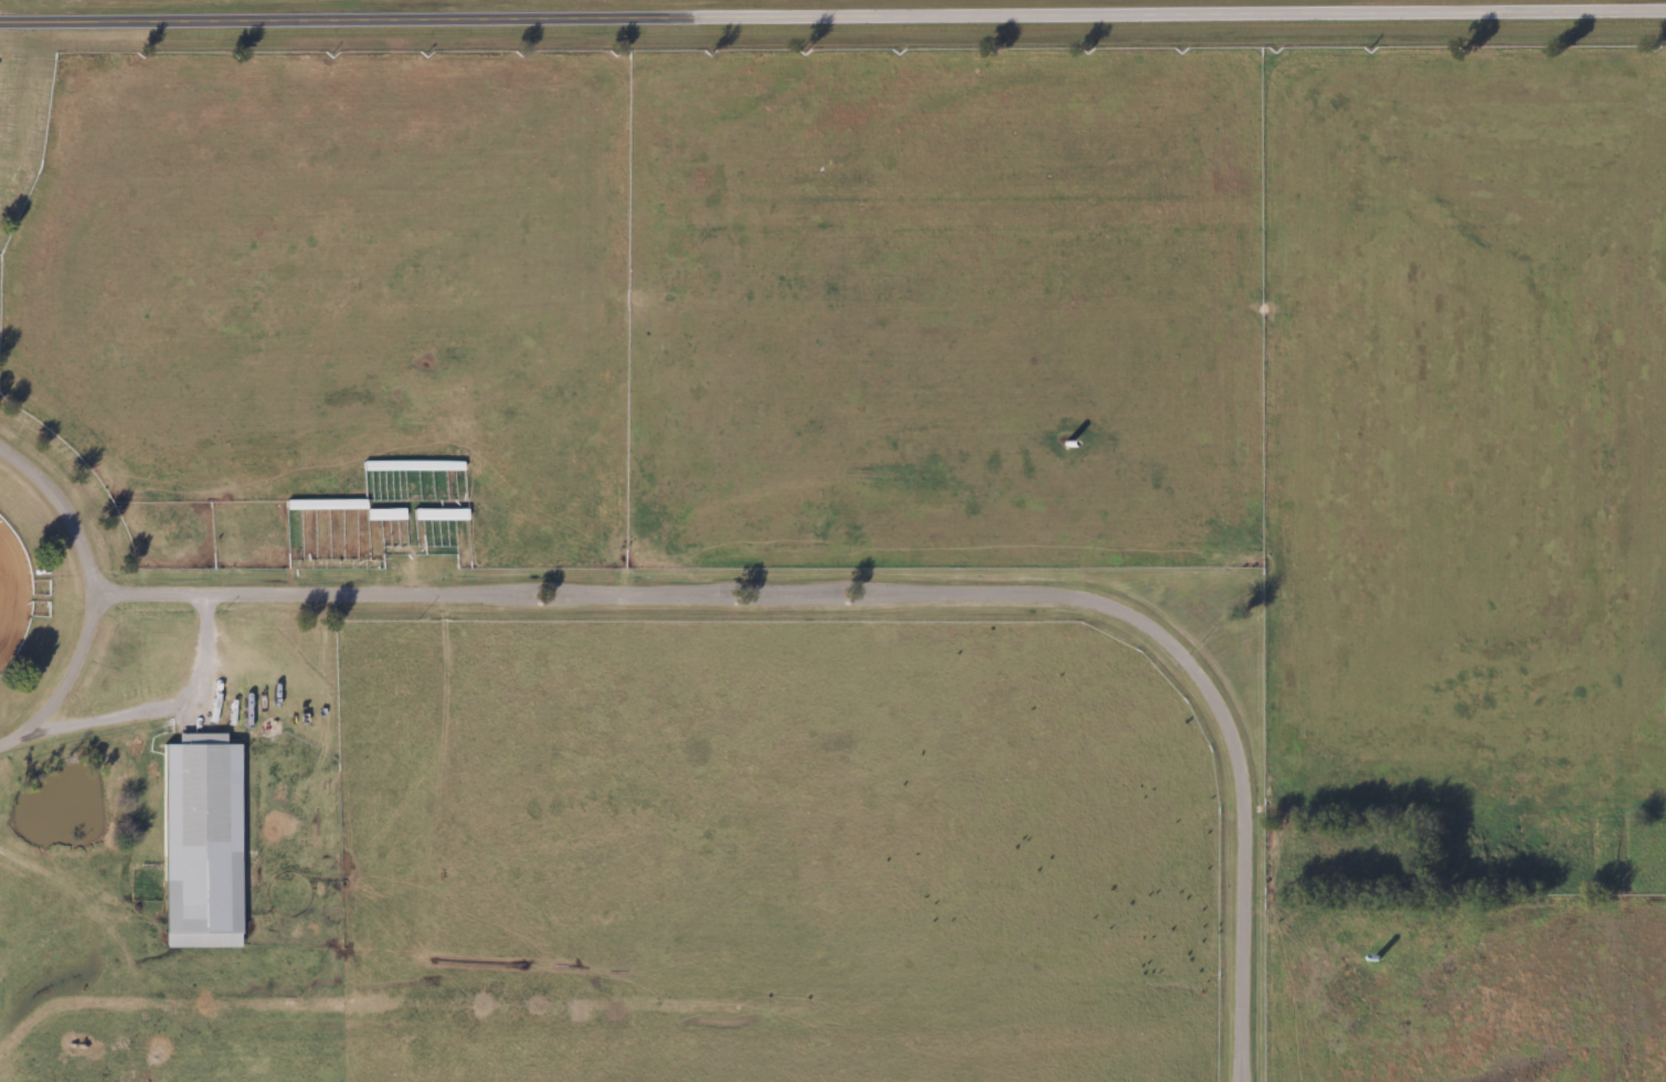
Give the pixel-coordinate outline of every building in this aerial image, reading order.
[(236,743),(222,743),(222,733),(176,733),(176,744),(161,744),(162,949),(237,948),(236,743)]
